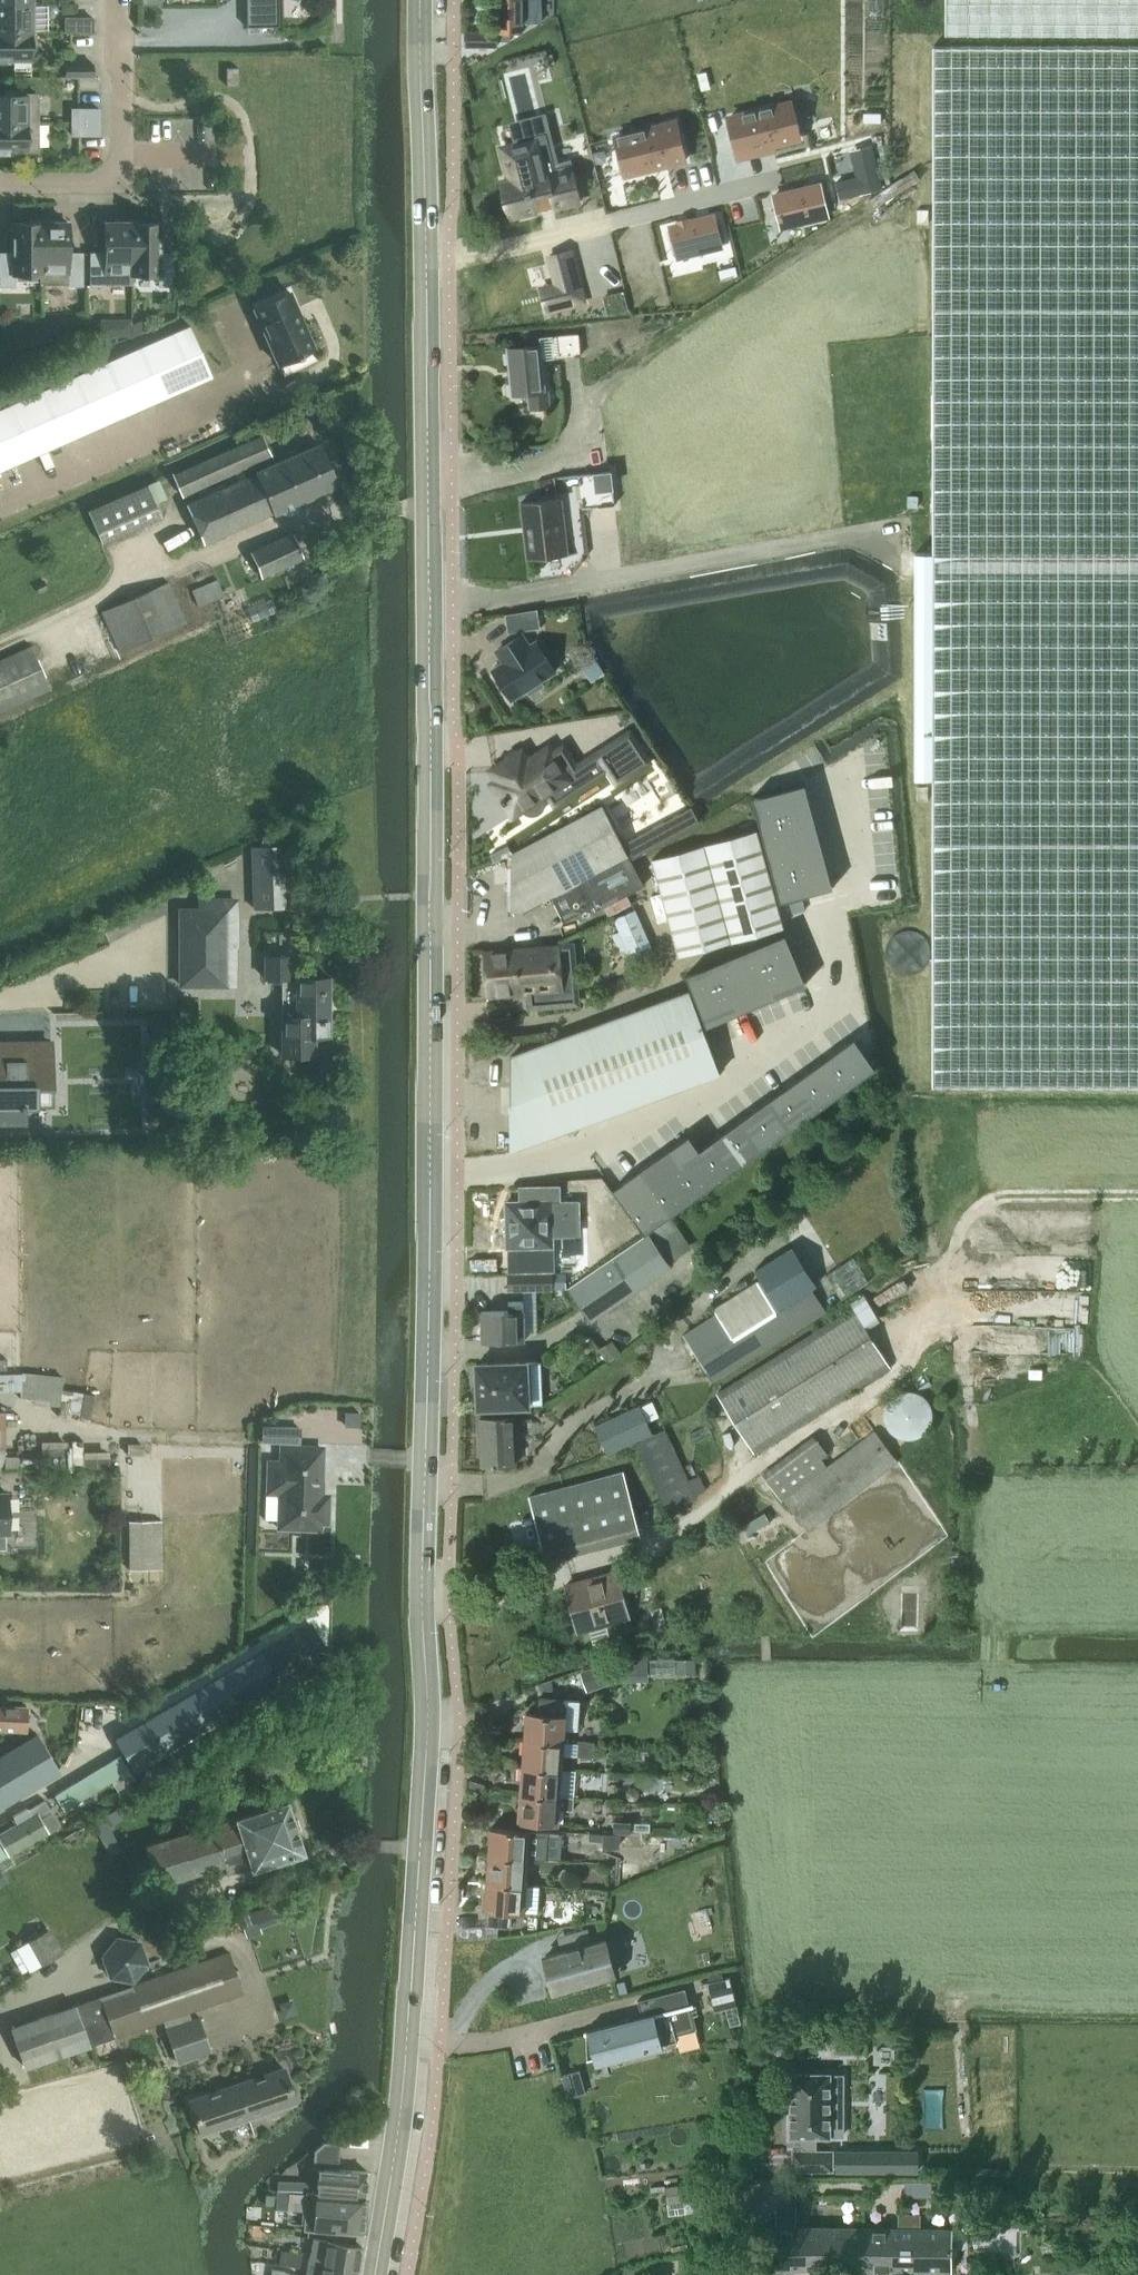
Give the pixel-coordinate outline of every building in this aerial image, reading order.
[(491,2),(491,10),(496,14),(496,30),(496,39),(497,39),(509,39),(509,31),(522,31),(522,20),(540,20),(540,0),(494,0),(491,2)] [(944,31),(1137,32),(1137,0),(944,0),(944,31)] [(0,4),(0,31),(32,31),(32,4),(0,4)] [(66,18),(66,31),(94,31),(94,18),(66,18)] [(497,44),(497,39),(496,39),(496,30),(466,31),(466,45),(497,44)] [(0,31),(0,62),(15,62),(15,59),(32,59),(32,31),(0,31)] [(915,551),(915,584),(916,776),(932,777),(933,1083),(972,1083),(1137,1084),(1137,45),(944,44),(933,44),(933,75),(933,140),(933,156),(933,174),(933,186),(933,507),(933,551),(915,551)] [(66,63),(66,76),(94,76),(94,63),(66,63)] [(38,122),(38,94),(22,94),(22,90),(6,90),(6,94),(0,94),(0,122),(38,122)] [(790,101),(729,116),(737,152),(798,137),(790,101)] [(73,109),(73,122),(100,122),(100,109),(73,109)] [(675,120),(615,135),(625,174),(653,167),(652,164),(666,161),(666,163),(685,159),(675,120)] [(38,122),(0,122),(0,153),(9,153),(9,150),(38,150),(38,122)] [(100,122),(73,122),(73,135),(100,135),(100,122)] [(517,143),(495,149),(511,214),(551,204),(551,206),(577,200),(568,162),(553,165),(544,130),(516,138),(517,143)] [(862,175),(836,181),(840,196),(881,186),(871,145),(855,149),(862,175)] [(819,183),(773,194),(781,226),(827,215),(819,183)] [(715,218),(670,229),(675,252),(718,241),(719,245),(721,245),(715,218)] [(41,222),(40,275),(40,283),(69,283),(69,285),(83,285),(83,253),(69,253),(69,223),(58,222),(58,219),(41,219),(41,222)] [(134,275),(134,222),(133,219),(117,219),(117,222),(105,222),(105,253),(92,253),(92,285),(106,285),(106,283),(134,283),(134,275)] [(40,275),(41,222),(14,222),(14,253),(0,252),(0,285),(14,285),(14,274),(40,275)] [(134,222),(134,275),(160,275),(160,285),(174,285),(174,253),(160,253),(160,222),(134,222)] [(570,249),(549,254),(557,284),(549,286),(555,306),(582,299),(570,249)] [(298,307),(291,291),(254,308),(279,364),(297,356),(298,357),(302,355),(302,354),(311,349),(293,309),(298,307)] [(0,409),(0,470),(213,376),(191,325),(0,409)] [(577,331),(538,335),(539,343),(506,346),(511,393),(526,391),(528,407),(548,405),(547,388),(543,388),(540,357),(579,353),(577,331)] [(319,443),(309,447),(256,471),(253,465),(272,457),(262,435),(173,474),(183,496),(242,470),(246,478),(186,504),(204,543),(274,512),(275,514),(280,512),(289,514),(296,510),(300,503),(338,486),(319,443)] [(103,543),(162,518),(148,484),(89,510),(103,543)] [(566,553),(560,496),(519,501),(526,558),(566,553)] [(262,577),(302,559),(291,534),(250,552),(262,577)] [(217,579),(193,590),(200,606),(225,595),(217,579)] [(102,612),(120,651),(186,621),(169,582),(102,612)] [(537,608),(505,613),(508,632),(540,627),(537,608)] [(503,661),(492,668),(511,698),(526,689),(529,693),(543,684),(540,680),(554,670),(535,640),(529,644),(522,633),(496,650),(503,661)] [(50,688),(32,647),(0,662),(0,711),(50,688)] [(523,744),(485,768),(492,778),(486,781),(510,819),(546,796),(553,807),(607,772),(615,785),(653,761),(630,726),(576,760),(563,740),(553,746),(549,740),(528,753),(523,744)] [(803,787),(752,800),(759,826),(810,814),(803,787)] [(522,906),(549,892),(563,919),(592,903),(594,909),(642,883),(600,804),(511,852),(510,907),(522,906)] [(817,840),(810,814),(759,826),(765,852),(817,840)] [(695,845),(651,857),(677,954),(777,928),(781,927),(755,829),(751,831),(695,845)] [(817,840),(765,852),(772,879),(773,879),(823,865),(817,840)] [(253,907),(290,906),(288,847),(251,848),(253,907)] [(823,865),(773,879),(779,903),(830,891),(823,865)] [(201,910),(182,910),(182,984),(234,984),(234,899),(201,899),(201,910)] [(652,949),(635,909),(612,918),(617,932),(612,934),(619,951),(626,948),(630,958),(652,949)] [(782,932),(756,942),(777,990),(800,981),(782,932)] [(756,942),(730,953),(752,1002),(777,990),(756,942)] [(556,943),(482,950),(486,993),(526,989),(527,1003),(575,999),(574,984),(560,986),(556,943)] [(730,953),(706,963),(728,1013),(752,1002),(730,953)] [(265,978),(291,977),(291,956),(265,956),(265,978)] [(706,963),(682,972),(700,1023),(728,1013),(706,963)] [(315,1054),(315,1036),(330,1035),(329,977),(296,977),(296,1016),(283,1016),(283,1055),(315,1054)] [(717,1071),(688,993),(687,988),(508,1055),(507,1149),(717,1071)] [(850,1032),(825,1050),(848,1078),(870,1061),(850,1032)] [(165,1041),(148,1041),(148,1090),(166,1090),(165,1041)] [(25,1122),(25,1104),(36,1104),(35,1087),(52,1086),(51,1042),(5,1043),(5,1068),(0,1068),(0,1123),(25,1122)] [(825,1050),(801,1070),(821,1099),(848,1078),(825,1050)] [(801,1070),(776,1088),(797,1117),(821,1099),(801,1070)] [(776,1088),(749,1108),(770,1137),(797,1117),(776,1088)] [(749,1108),(724,1127),(746,1155),(770,1137),(749,1108)] [(724,1127),(698,1147),(719,1175),(746,1155),(724,1127)] [(687,1133),(663,1150),(694,1194),(719,1175),(687,1133)] [(663,1150),(638,1171),(667,1213),(694,1194),(663,1150)] [(638,1171),(612,1188),(647,1230),(667,1213),(638,1171)] [(519,1201),(506,1201),(506,1218),(508,1218),(509,1229),(506,1229),(507,1246),(551,1245),(551,1233),(578,1232),(577,1200),(559,1200),(559,1184),(519,1185),(519,1201)] [(669,1263),(647,1230),(566,1286),(581,1308),(589,1319),(669,1263)] [(788,1248),(750,1272),(754,1279),(774,1310),(778,1307),(810,1287),(811,1286),(788,1248)] [(506,1287),(550,1286),(550,1270),(505,1271),(506,1287)] [(564,1270),(550,1270),(550,1286),(564,1286),(564,1270)] [(823,1308),(812,1291),(810,1287),(778,1307),(774,1310),(754,1279),(711,1306),(714,1311),(680,1332),(710,1379),(823,1308)] [(887,1362),(866,1329),(880,1320),(866,1297),(851,1306),(715,1392),(752,1449),(887,1362)] [(479,1309),(480,1338),(507,1337),(522,1337),(521,1299),(506,1299),(506,1308),(479,1309)] [(526,1402),(524,1359),(474,1362),(476,1405),(498,1404),(526,1402)] [(64,1376),(23,1371),(21,1398),(61,1406),(64,1376)] [(651,1400),(639,1405),(645,1420),(657,1414),(651,1400)] [(631,1441),(651,1431),(645,1420),(639,1405),(638,1402),(593,1423),(606,1450),(606,1452),(631,1441)] [(512,1414),(477,1416),(479,1462),(491,1462),(491,1463),(494,1463),(494,1462),(514,1461),(512,1414)] [(651,1431),(631,1441),(663,1512),(704,1491),(696,1474),(686,1480),(664,1425),(651,1431)] [(263,1432),(262,1442),(298,1443),(298,1427),(275,1426),(263,1426),(263,1432)] [(812,1435),(760,1474),(780,1500),(782,1498),(805,1528),(895,1458),(872,1428),(831,1460),(812,1435)] [(278,1495),(278,1530),(320,1531),(320,1521),(328,1515),(328,1504),(321,1496),(322,1485),(317,1484),(318,1471),(322,1471),(323,1448),(279,1447),(279,1460),(267,1460),(266,1495),(278,1495)] [(622,1469),(527,1496),(540,1550),(544,1549),(545,1552),(553,1557),(639,1533),(622,1469)] [(6,1548),(6,1534),(9,1534),(8,1493),(0,1493),(0,1548),(6,1548)] [(130,1569),(163,1569),(162,1520),(129,1520),(130,1569)] [(575,1628),(626,1615),(614,1568),(563,1582),(575,1628)] [(123,1733),(112,1739),(131,1771),(142,1765),(327,1654),(308,1622),(302,1627),(123,1733)] [(523,1739),(562,1741),(563,1728),(575,1729),(577,1699),(537,1696),(536,1712),(524,1711),(523,1739)] [(27,1708),(0,1707),(0,1724),(26,1725),(27,1708)] [(60,1773),(37,1735),(0,1757),(0,1809),(60,1773)] [(523,1739),(521,1764),(561,1767),(562,1755),(602,1757),(602,1740),(576,1739),(576,1742),(562,1741),(523,1739)] [(63,1810),(129,1769),(120,1755),(54,1796),(63,1810)] [(521,1764),(519,1792),(559,1794),(560,1780),(561,1767),(521,1764)] [(625,1789),(625,1795),(629,1799),(634,1799),(638,1795),(639,1790),(635,1786),(630,1785),(625,1789)] [(559,1794),(519,1792),(517,1819),(557,1822),(558,1808),(572,1809),(572,1795),(559,1794)] [(13,1817),(17,1823),(0,1832),(0,1839),(8,1854),(47,1832),(39,1818),(50,1811),(44,1799),(26,1809),(25,1808),(12,1815),(13,1817)] [(250,1867),(301,1851),(285,1800),(144,1845),(157,1885),(246,1857),(250,1867)] [(123,1851),(110,1826),(98,1832),(111,1857),(123,1851)] [(548,1830),(489,1827),(487,1854),(527,1857),(546,1858),(548,1830)] [(525,1883),(527,1857),(487,1854),(486,1881),(525,1883)] [(524,1910),(525,1883),(486,1881),(484,1907),(486,1908),(486,1923),(510,1924),(510,1909),(524,1910)] [(63,1951),(48,1929),(16,1949),(32,1974),(57,1955),(63,1951)] [(111,1976),(133,1980),(148,1963),(139,1942),(118,1938),(104,1955),(111,1976)] [(613,1973),(610,1961),(604,1939),(603,1938),(592,1941),(561,1950),(545,1954),(555,1990),(613,1973)] [(229,1952),(76,2004),(90,2046),(243,1993),(229,1952)] [(729,1976),(707,1982),(714,2010),(725,2007),(730,2025),(741,2022),(736,2004),(729,1976)] [(662,2046),(678,2043),(675,2032),(697,2028),(692,2005),(695,2004),(694,2002),(690,2002),(687,1986),(639,1996),(642,2012),(584,2030),(585,2033),(588,2032),(595,2054),(594,2054),(596,2063),(598,2063),(598,2062),(620,2057),(620,2058),(663,2050),(662,2046)] [(27,2068),(90,2046),(76,2004),(12,2026),(27,2068)] [(172,2046),(204,2035),(198,2018),(166,2030),(172,2046)] [(204,2035),(172,2046),(177,2063),(210,2051),(204,2035)] [(236,2084),(247,2118),(294,2102),(283,2068),(236,2084)] [(844,2073),(790,2073),(790,2135),(794,2135),(794,2168),(831,2168),(831,2150),(816,2150),(816,2135),(843,2135),(844,2073)] [(247,2118),(236,2084),(190,2099),(201,2133),(247,2118)] [(314,2192),(365,2195),(367,2171),(340,2169),(340,2142),(325,2141),(316,2152),(315,2169),(317,2169),(316,2186),(315,2187),(315,2192),(314,2192)] [(917,2149),(837,2149),(837,2169),(917,2170),(917,2149)] [(667,2201),(696,2197),(694,2181),(664,2185),(667,2201)] [(290,2207),(291,2190),(277,2189),(276,2207),(290,2207)] [(291,2190),(290,2207),(304,2208),(304,2190),(291,2190)] [(363,2233),(365,2195),(314,2192),(311,2230),(363,2233)] [(950,2269),(951,2227),(794,2225),(794,2206),(776,2205),(776,2225),(762,2225),(762,2267),(782,2267),(786,2274),(798,2274),(802,2268),(950,2269)] [(308,2261),(356,2270),(360,2246),(312,2238),(308,2261)] [(281,2251),(280,2264),(299,2266),(300,2253),(281,2251)] [(356,2270),(308,2261),(306,2274),(356,2274),(356,2270)]
